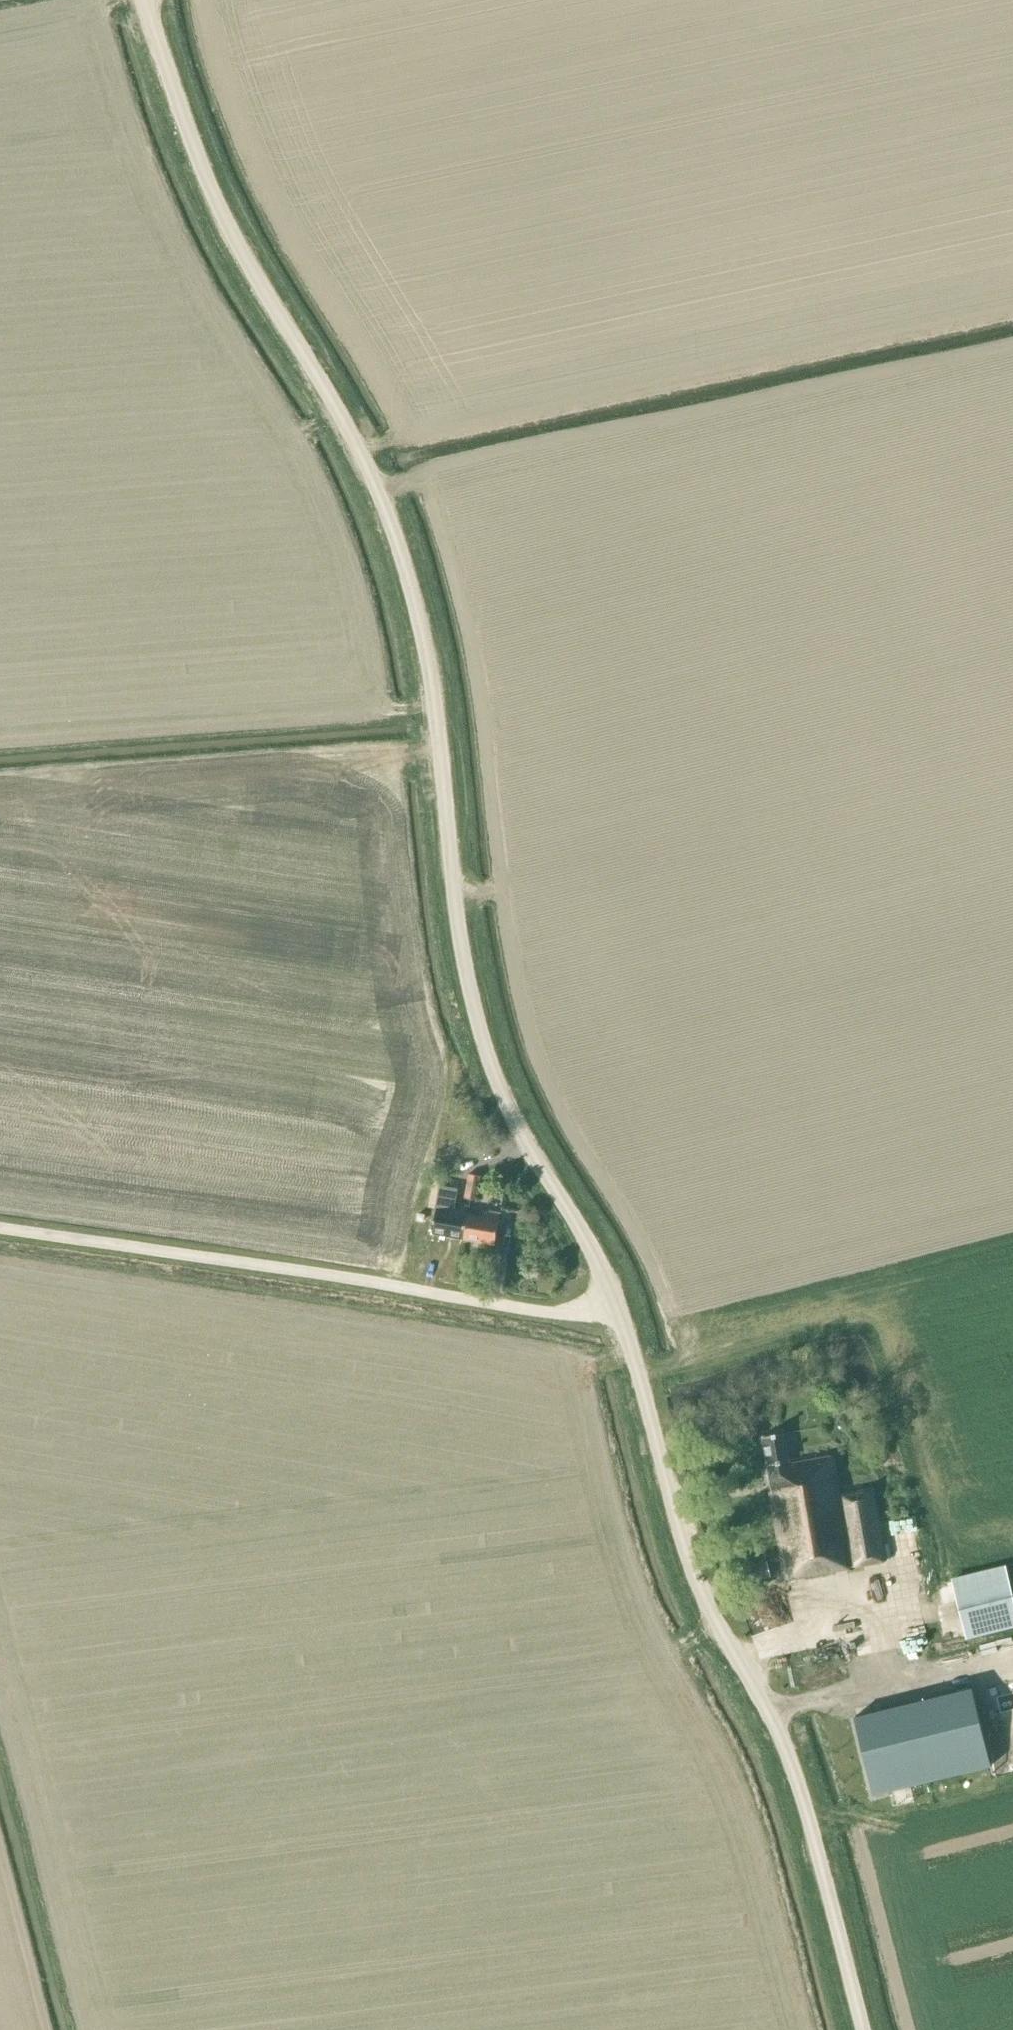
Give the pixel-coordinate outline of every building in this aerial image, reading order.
[(468,1174),(466,1185),(478,1187),(480,1176),(468,1174)] [(466,1185),(464,1197),(476,1199),(478,1187),(466,1185)] [(432,1234),(465,1239),(470,1215),(453,1212),(454,1205),(437,1202),(432,1234)] [(482,1217),(470,1215),(465,1239),(494,1245),(500,1213),(483,1210),(482,1217)] [(768,1491),(786,1579),(887,1561),(872,1489),(839,1495),(831,1456),(788,1464),(782,1433),(760,1437),(766,1468),(764,1470),(766,1479),(769,1480),(771,1491),(768,1491)] [(746,1567),(749,1582),(771,1576),(767,1561),(746,1567)] [(964,1620),(1012,1608),(1012,1606),(1009,1582),(957,1596),(964,1620)] [(971,1691),(854,1719),(873,1797),(990,1768),(971,1691)]
